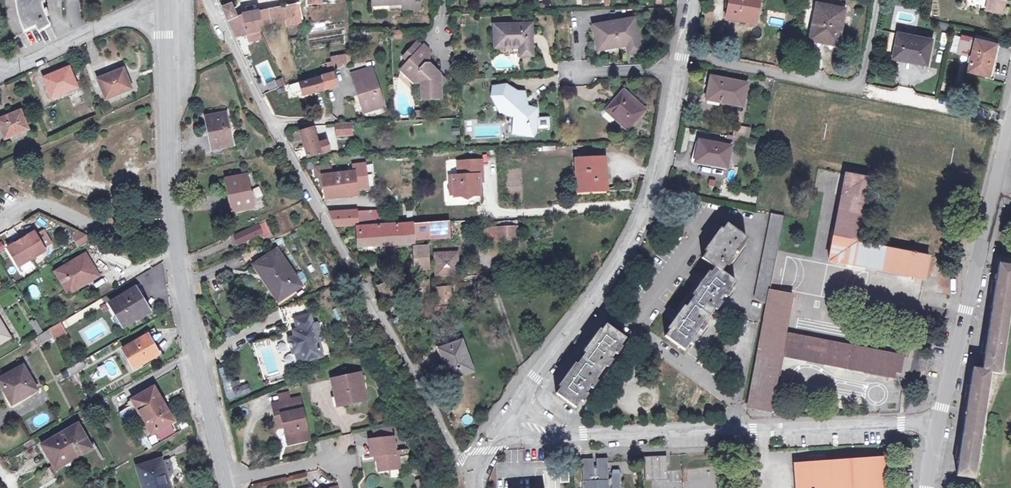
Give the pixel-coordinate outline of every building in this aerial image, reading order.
[(18,5),(20,16),(22,23),(26,32),(35,28),(38,33),(52,26),(48,18),(50,17),(48,10),(45,10),(43,3),(46,3),(46,0),(18,0),(18,5)] [(419,9),(419,0),(413,1),(413,0),(374,0),(374,5),(404,4),(404,10),(419,9)] [(727,2),(730,2),(729,8),(727,20),(755,24),(759,0),(727,0),(727,2)] [(991,11),(1002,13),(1005,0),(993,0),(991,11)] [(226,17),(237,15),(232,3),(222,8),(226,17)] [(837,46),(845,12),(817,5),(809,40),(837,46)] [(300,6),(288,8),(290,20),(288,21),(289,27),(303,24),(300,6)] [(290,20),(288,8),(269,10),(271,24),(278,23),(288,21),(290,20)] [(238,17),(237,15),(226,17),(233,33),(247,31),(248,33),(261,31),(260,25),(261,25),(259,12),(259,10),(244,13),(244,15),(238,17)] [(628,50),(639,49),(633,18),(593,24),(597,48),(626,43),(628,50)] [(522,54),(531,54),(530,24),(495,25),(496,47),(521,47),(522,54)] [(927,64),(932,40),(898,33),(894,55),(917,60),(917,62),(927,64)] [(977,39),(961,35),(961,40),(958,54),(957,56),(969,59),(968,63),(972,64),(970,70),(991,75),(998,43),(977,39)] [(951,52),(958,54),(961,40),(953,38),(951,52)] [(418,42),(410,51),(414,56),(423,47),(418,42)] [(422,98),(443,97),(442,73),(431,64),(426,64),(424,62),(431,54),(430,49),(425,45),(423,47),(414,56),(410,51),(404,58),(408,62),(405,66),(412,73),(408,76),(416,84),(422,84),(422,98)] [(347,65),(347,54),(330,56),(331,66),(347,65)] [(401,69),(408,76),(412,73),(405,66),(401,69)] [(68,67),(42,77),(51,98),(77,87),(68,67)] [(385,106),(373,67),(352,74),(361,102),(364,101),(367,111),(385,106)] [(124,68),(98,78),(107,99),(132,89),(124,68)] [(322,78),(322,79),(326,91),(338,87),(334,73),(322,78)] [(743,105),(747,82),(736,80),(735,82),(713,77),(709,99),(743,105)] [(305,98),(326,91),(322,79),(301,86),(301,84),(291,88),(294,96),(303,93),(305,98)] [(518,133),(534,132),(538,127),(550,127),(550,117),(538,118),(538,109),(525,109),(524,93),(515,93),(507,85),(495,86),(496,95),(500,95),(501,104),(504,104),(504,112),(514,112),(518,116),(517,119),(518,133)] [(628,128),(645,107),(622,89),(605,110),(628,128)] [(84,115),(90,113),(86,104),(80,106),(84,115)] [(0,118),(0,130),(4,139),(28,129),(20,110),(0,118)] [(234,144),(227,113),(207,118),(215,149),(234,144)] [(352,135),(351,124),(332,125),(333,137),(352,135)] [(751,129),(737,126),(735,135),(749,139),(751,129)] [(301,132),(309,157),(331,151),(328,141),(320,143),(315,127),(301,132)] [(727,167),(731,146),(701,139),(697,161),(727,167)] [(608,189),(606,158),(578,159),(579,170),(582,170),(582,190),(608,189)] [(488,174),(487,159),(462,161),(463,176),(454,176),(454,180),(459,185),(459,195),(459,197),(484,195),(483,182),(483,175),(488,174)] [(365,188),(362,165),(361,165),(351,166),(352,173),(324,176),(327,199),(355,195),(354,190),(362,189),(365,188)] [(858,243),(870,178),(847,174),(831,262),(926,278),(930,257),(917,254),(917,252),(913,252),(913,253),(858,243)] [(254,206),(247,175),(228,180),(235,211),(254,206)] [(369,211),(356,212),(358,226),(359,226),(364,226),(370,225),(369,211)] [(356,212),(330,214),(338,227),(358,226),(356,212)] [(765,303),(769,304),(771,291),(786,216),(773,213),(755,296),(765,303)] [(449,220),(421,222),(364,226),(359,226),(361,244),(399,241),(415,239),(450,236),(449,220)] [(747,237),(727,224),(702,258),(715,267),(665,336),(685,351),(692,341),(695,343),(698,338),(696,336),(699,331),(702,333),(706,328),(703,326),(717,307),(720,309),(723,304),(721,302),(725,297),(727,299),(730,295),(728,293),(735,282),(722,272),(729,263),(731,264),(734,260),(732,258),(736,253),(739,254),(742,250),(739,248),(747,237)] [(264,234),(260,225),(235,235),(239,244),(264,234)] [(491,242),(519,240),(519,227),(490,229),(491,242)] [(44,228),(37,233),(46,248),(53,243),(44,228)] [(28,232),(20,237),(33,258),(47,250),(46,248),(35,231),(29,234),(28,232)] [(79,231),(73,235),(79,245),(92,238),(79,231)] [(79,245),(73,235),(71,236),(77,247),(79,245)] [(14,244),(8,247),(19,266),(33,258),(20,237),(13,241),(14,244)] [(103,243),(93,238),(87,243),(97,249),(103,243)] [(415,239),(399,241),(400,256),(416,254),(416,246),(415,239)] [(429,267),(428,246),(416,246),(416,254),(416,268),(429,267)] [(304,287),(280,251),(260,264),(277,290),(279,288),(286,298),(304,287)] [(435,253),(436,274),(458,273),(456,251),(435,253)] [(100,276),(86,254),(60,269),(74,291),(100,276)] [(280,303),(286,298),(279,288),(277,290),(260,264),(256,267),(280,303)] [(1010,303),(1010,266),(1000,264),(983,371),(975,369),(958,476),(974,479),(991,372),(1000,373),(1010,303)] [(397,305),(389,284),(380,288),(388,308),(397,305)] [(452,285),(438,286),(439,304),(453,304),(452,285)] [(137,289),(111,304),(124,326),(146,313),(138,299),(142,297),(137,289)] [(795,295),(771,291),(769,304),(749,407),(772,411),(783,356),(895,377),(896,371),(901,372),(904,357),(787,335),(795,295)] [(150,310),(142,297),(138,299),(146,313),(150,310)] [(314,326),(311,317),(312,316),(308,305),(297,303),(284,309),(288,323),(296,321),(299,332),(301,337),(296,339),(290,341),(295,355),(296,355),(301,353),(304,364),(324,358),(320,343),(324,342),(319,325),(314,326)] [(0,319),(0,343),(10,337),(0,319)] [(32,323),(39,335),(45,331),(38,320),(32,323)] [(63,329),(60,323),(49,329),(52,336),(63,329)] [(621,347),(626,339),(607,325),(556,392),(574,407),(580,399),(583,401),(588,395),(586,393),(589,388),(591,389),(597,382),(595,380),(606,366),(608,368),(613,361),(611,359),(614,354),(617,356),(623,348),(621,347)] [(45,331),(39,335),(37,336),(42,343),(52,336),(49,329),(45,331)] [(147,334),(123,348),(134,368),(158,354),(147,334)] [(473,370),(462,341),(441,350),(452,379),(473,370)] [(79,362),(67,368),(70,375),(82,368),(79,362)] [(23,365),(0,379),(0,383),(12,404),(38,389),(23,365)] [(365,385),(363,376),(333,382),(337,399),(345,398),(347,408),(369,403),(367,393),(363,394),(361,387),(365,385)] [(155,387),(134,400),(152,433),(174,421),(155,387)] [(339,409),(347,408),(345,398),(337,399),(339,409)] [(289,446),(311,441),(301,405),(298,406),(297,401),(273,406),(276,418),(283,417),(285,429),(289,446)] [(279,431),(285,429),(283,417),(276,418),(279,431)] [(90,445),(78,425),(46,443),(58,463),(90,445)] [(374,433),(375,442),(395,439),(394,430),(374,433)] [(357,447),(369,444),(366,431),(354,433),(357,447)] [(338,435),(340,449),(355,447),(353,433),(338,435)] [(380,473),(402,470),(400,454),(397,455),(395,439),(375,442),(372,442),(374,459),(379,458),(380,473)] [(92,449),(90,445),(58,463),(46,443),(42,445),(56,469),(92,449)] [(667,456),(645,456),(645,480),(667,479),(667,456)] [(582,458),(583,481),(585,481),(586,487),(609,487),(612,485),(613,487),(622,487),(621,473),(612,473),(612,478),(609,480),(608,457),(597,458),(597,466),(594,466),(594,458),(582,458)] [(792,464),(794,487),(882,487),(880,457),(792,464)] [(137,467),(143,487),(167,487),(165,480),(170,478),(172,475),(169,462),(161,464),(161,462),(137,467)]
